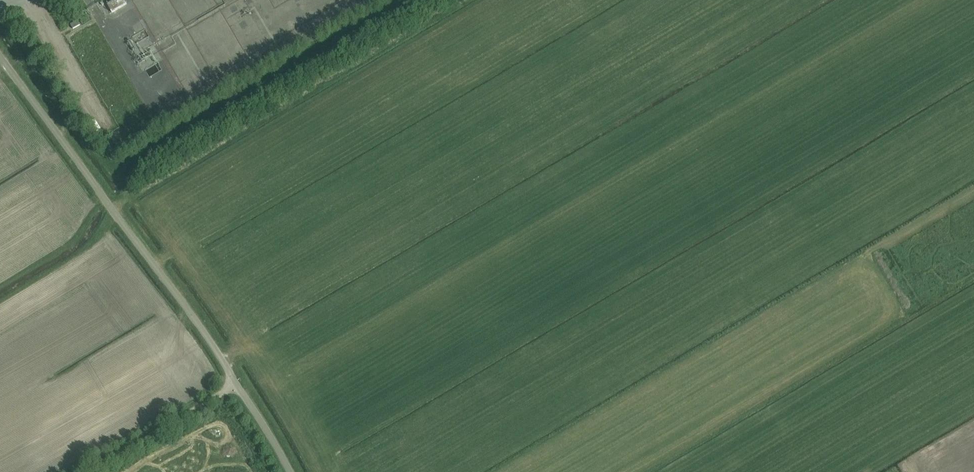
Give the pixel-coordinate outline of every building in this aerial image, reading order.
[(127,4),(125,0),(115,0),(107,5),(112,12),(127,4)] [(73,29),(80,25),(78,20),(71,25),(73,29)]
